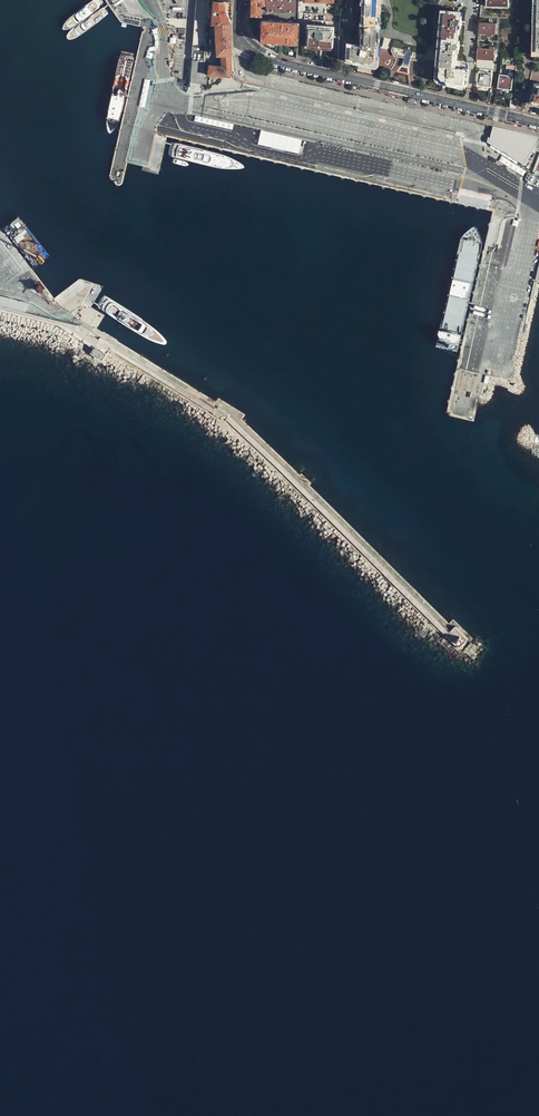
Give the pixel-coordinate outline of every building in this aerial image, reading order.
[(231,73),(230,71),(229,49),(216,50),(216,56),(220,56),(220,64),(218,66),(209,66),(208,76),(207,76),(206,78),(203,78),(209,0),(196,0),(189,83),(206,84),(205,89),(207,88),(207,92),(242,89),(242,83),(240,82),(237,80),(234,78),(231,75),(231,73)] [(250,16),(264,17),(264,11),(267,10),(267,5),(265,5),(264,0),(251,0),(250,1),(250,16)] [(267,10),(295,12),(296,0),(290,0),(266,0),(267,5),(267,10)] [(359,45),(347,43),(346,60),(372,67),(375,64),(375,61),(373,58),(376,54),(379,0),(362,0),(359,45)] [(508,0),(486,0),(486,7),(508,8),(508,0)] [(230,13),(230,3),(213,2),(211,25),(215,24),(229,23),(230,23),(230,13)] [(458,46),(459,26),(462,26),(462,23),(461,23),(461,21),(462,21),(462,20),(460,19),(461,12),(443,11),(437,78),(440,82),(454,84),(465,87),(467,80),(468,70),(456,68),(457,50),(459,50),(459,46),(458,46)] [(279,43),(297,45),(298,23),(275,21),(275,19),(272,19),(272,21),(261,20),(261,27),(260,41),(279,43)] [(229,39),(229,23),(215,24),(216,44),(229,43),(229,39)] [(479,23),(478,34),(487,35),(492,35),(497,36),(498,25),(479,23)] [(334,27),(328,27),(315,26),(309,25),(307,45),(332,47),(334,27)] [(481,47),(477,46),(476,60),(494,61),(494,56),(494,48),(489,47),(488,50),(481,49),(481,47)] [(404,58),(403,65),(409,67),(411,60),(414,60),(421,62),(426,58),(426,55),(392,47),(392,50),(394,56),(401,57),(404,58)] [(259,68),(261,63),(255,60),(252,66),(259,68)] [(477,86),(491,88),(492,74),(479,73),(477,86)] [(499,75),(497,89),(502,89),(506,90),(511,91),(512,77),(512,73),(508,73),(508,76),(499,75)] [(205,89),(207,92),(207,88),(205,89),(206,84),(189,83),(187,84),(186,92),(189,94),(200,95),(201,93),(201,89),(205,89)] [(536,84),(531,104),(538,106),(538,84),(536,84)] [(151,87),(143,86),(141,100),(148,101),(151,87)] [(225,124),(197,118),(196,123),(224,129),(225,124)] [(538,139),(538,138),(520,132),(492,126),(490,138),(489,142),(496,146),(515,157),(525,162),(538,139)] [(302,140),(261,131),(258,144),(298,153),(302,140)] [(489,142),(490,138),(488,138),(487,142),(490,144),(495,147),(496,146),(489,142)] [(525,162),(515,157),(514,159),(517,161),(525,165),(528,159),(538,141),(538,139),(525,162)] [(528,159),(530,160),(532,157),(538,161),(538,159),(538,158),(533,155),(538,146),(538,141),(528,159)] [(495,147),(490,144),(488,147),(516,163),(517,161),(514,159),(515,157),(496,146),(495,147)] [(97,346),(95,349),(93,352),(104,359),(107,354),(108,352),(97,346)] [(214,412),(226,420),(230,414),(218,406),(214,412)] [(460,635),(456,639),(460,643),(465,639),(460,635)]
